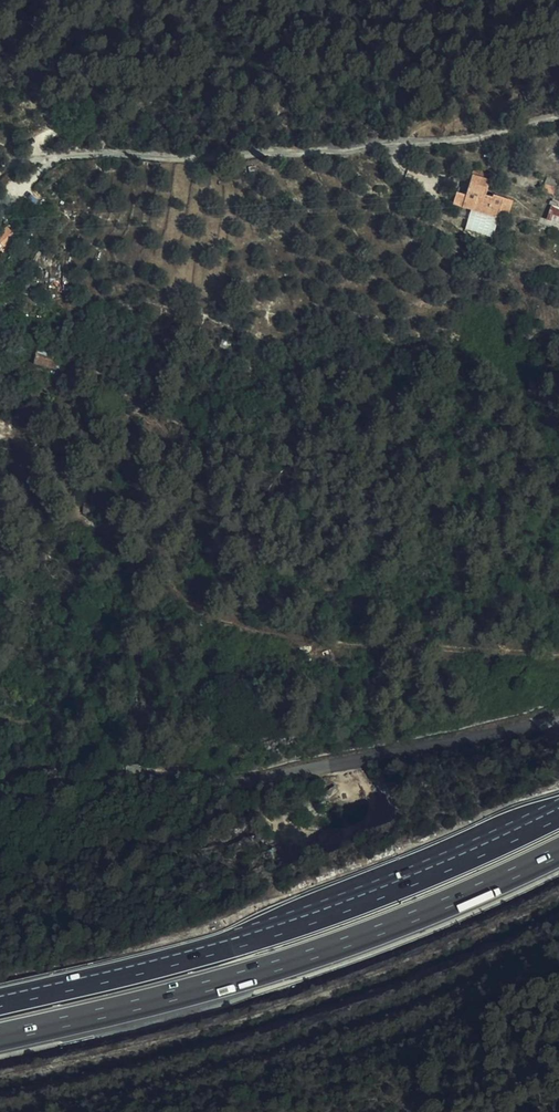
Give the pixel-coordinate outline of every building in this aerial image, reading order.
[(456,193),(453,204),(481,213),(497,218),(499,211),(508,213),(512,202),(492,196),(492,198),(484,196),(489,178),(472,172),(465,196),(456,193)] [(553,193),(557,182),(546,178),(543,189),(553,193)] [(558,223),(558,203),(552,201),(546,219),(558,223)] [(4,247),(16,238),(8,227),(0,234),(0,242),(4,247)] [(550,239),(552,233),(537,228),(535,234),(550,239)] [(223,349),(241,356),(245,347),(228,340),(223,349)] [(55,368),(58,353),(58,352),(37,346),(34,363),(55,368)]
